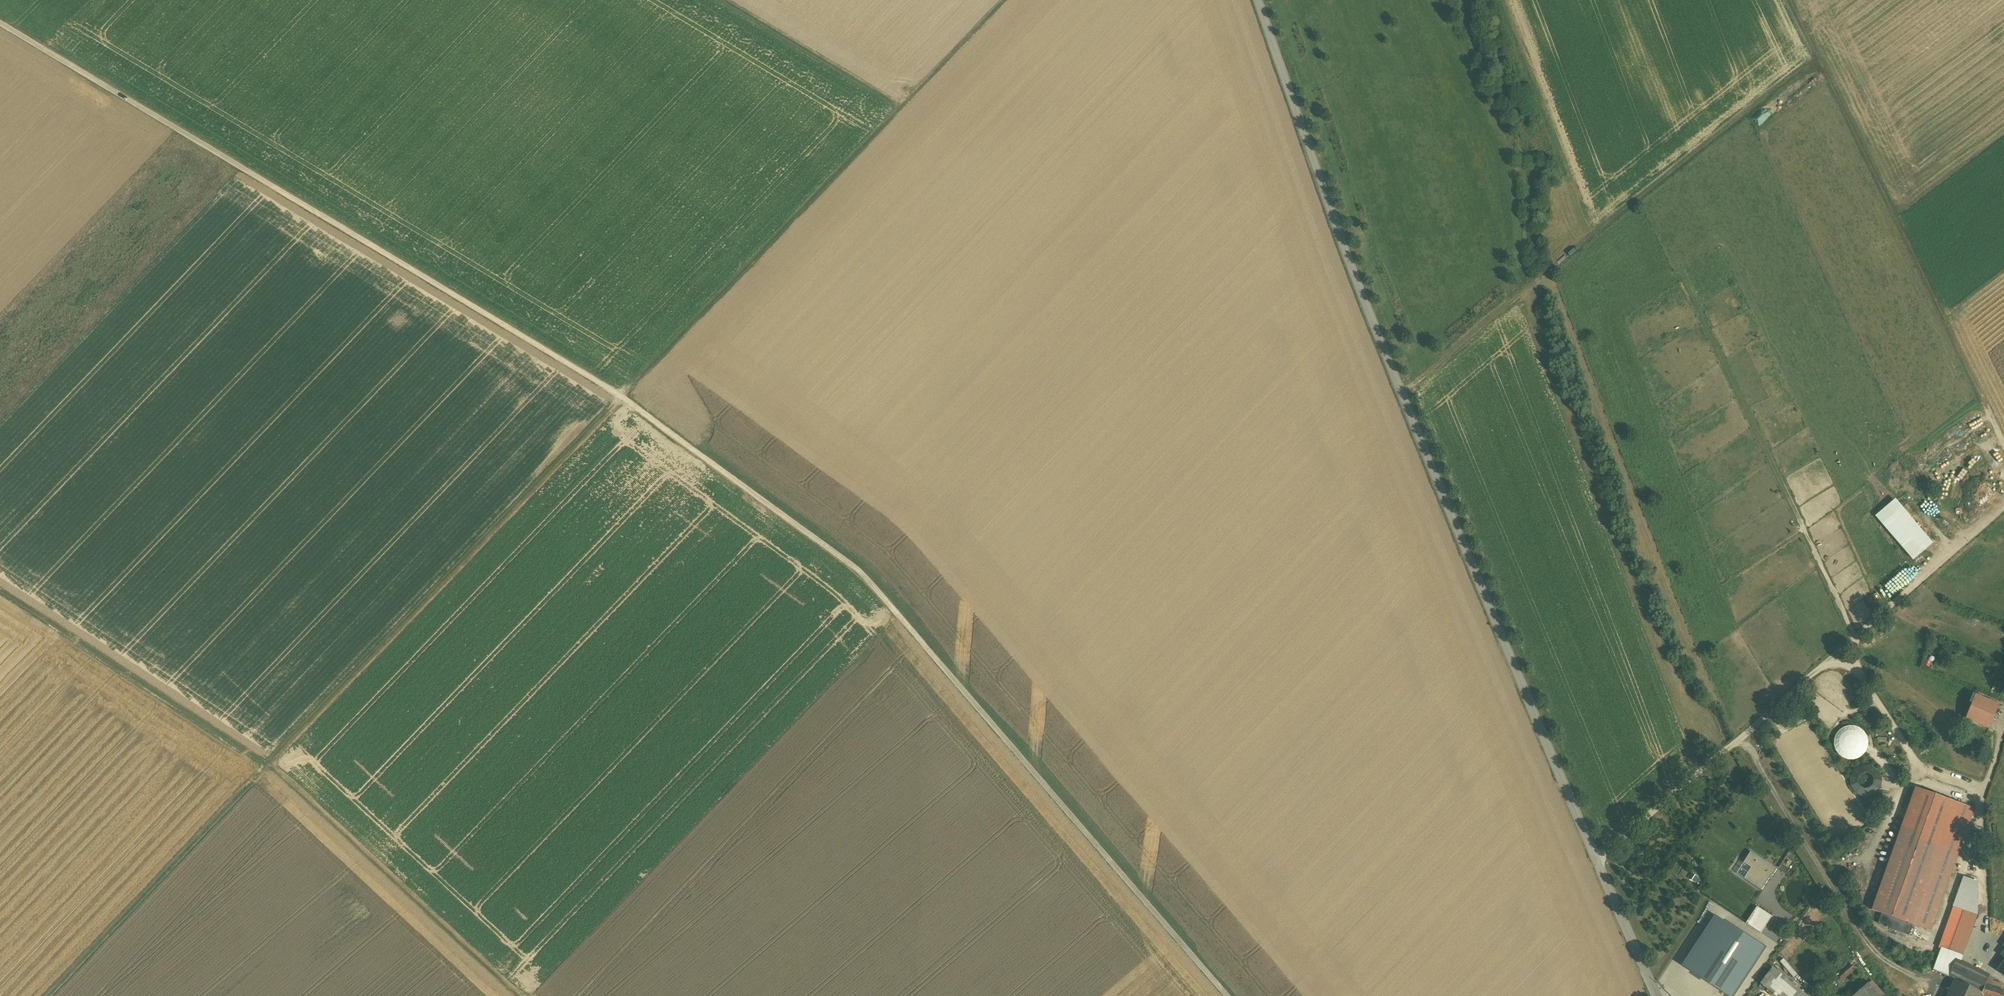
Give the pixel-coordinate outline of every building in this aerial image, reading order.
[(1932,544),(1895,500),(1876,516),(1913,560),(1932,544)] [(1978,692),(1967,715),(1990,725),(2000,701),(1978,692)] [(1866,749),(1867,743),(1866,736),(1862,731),(1857,728),(1851,727),(1845,728),(1839,732),(1836,737),(1835,743),(1836,749),(1840,755),(1845,758),(1851,759),(1857,758),(1863,754),(1866,749)] [(1880,787),(1881,781),(1880,775),(1876,770),(1871,767),(1865,766),(1860,767),(1855,770),(1851,775),(1850,781),(1852,787),(1855,792),(1860,795),(1866,796),(1872,795),(1876,792),(1880,787)] [(1975,809),(1915,788),(1899,832),(1959,853),(1975,809)] [(1959,853),(1899,832),(1872,910),(1882,914),(1913,925),(1931,931),(1959,853)] [(1778,869),(1751,851),(1737,873),(1764,890),(1778,869)] [(1966,881),(1956,908),(1972,913),(1980,892),(1976,891),(1978,885),(1966,881)] [(1771,914),(1758,905),(1746,923),(1760,931),(1771,914)] [(1956,908),(1939,955),(1955,961),(1961,961),(1977,915),(1972,913),(1956,908)] [(1913,925),(1882,914),(1878,923),(1909,934),(1913,925)] [(1727,995),(1732,995),(1764,948),(1717,917),(1683,966),(1727,995)] [(1955,961),(1939,955),(1934,970),(1949,977),(1955,961)] [(1989,975),(1961,961),(1955,961),(1949,977),(1956,980),(1982,993),(1985,985),(1988,976),(1989,975)] [(1773,968),(1760,983),(1776,995),(1808,995),(1773,968)] [(1993,978),(1988,976),(1985,985),(1991,987),(1993,981),(1993,978)] [(1948,995),(1981,995),(1982,995),(1983,993),(1982,993),(1956,980),(1948,995)] [(1869,981),(1852,995),(1883,995),(1869,981)] [(2002,984),(1993,981),(1991,987),(2000,989),(2002,984)] [(1985,985),(1982,993),(1983,993),(1982,995),(1986,995),(2002,995),(2003,991),(1991,987),(1985,985)]
